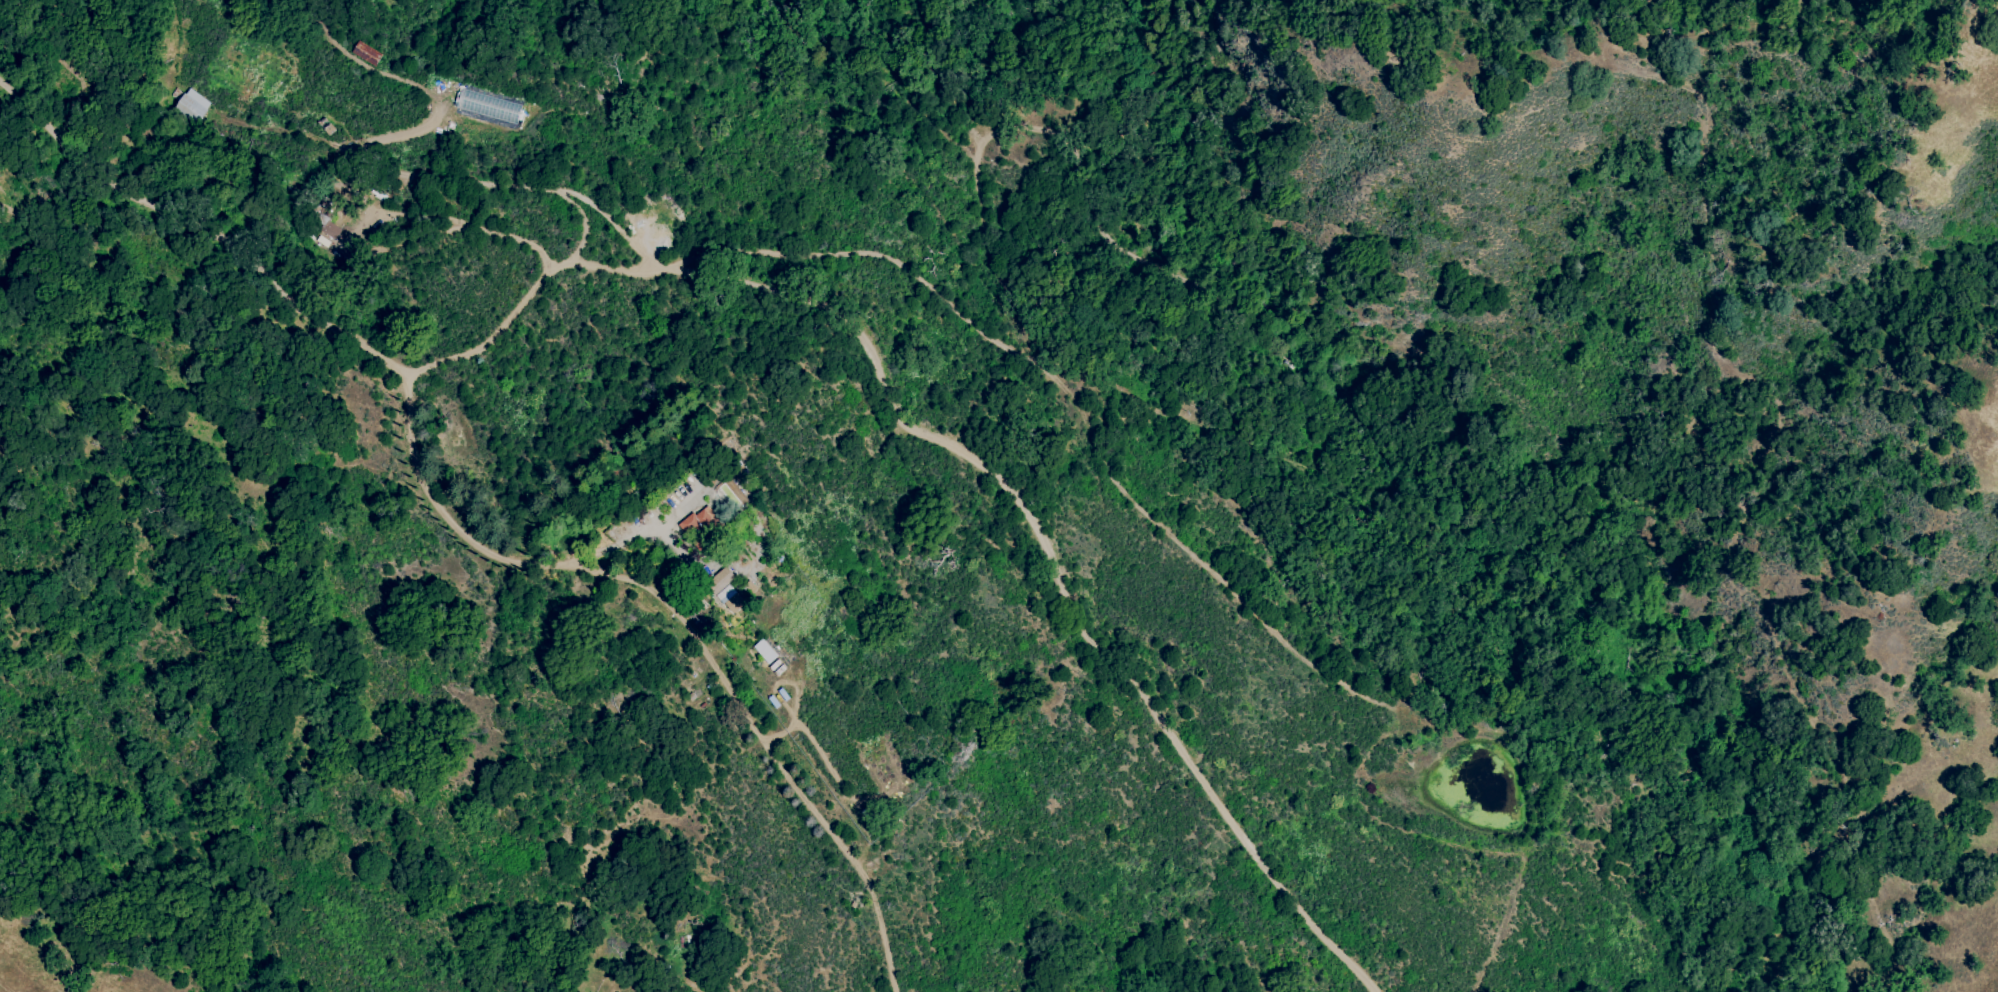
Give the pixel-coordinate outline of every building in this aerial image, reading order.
[(378,66),(383,52),(358,42),(353,55),(378,66)] [(210,103),(188,87),(183,94),(171,84),(163,95),(197,121),(210,103)] [(523,105),(463,88),(457,108),(518,125),(523,105)] [(341,228),(327,223),(323,236),(337,240),(341,228)] [(689,539),(691,538),(696,546),(700,544),(698,541),(722,525),(708,504),(679,524),(689,539)] [(735,577),(728,567),(718,575),(726,584),(735,577)] [(745,603),(729,584),(716,596),(732,614),(745,603)] [(768,664),(779,656),(765,638),(754,646),(768,664)] [(778,677),(788,668),(778,657),(768,667),(778,677)]
